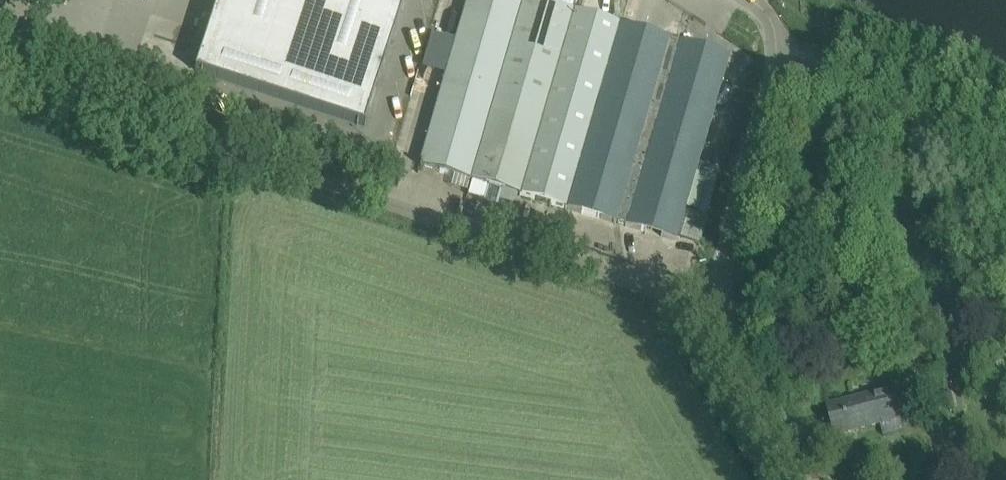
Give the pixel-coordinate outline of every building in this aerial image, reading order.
[(195,71),(364,126),(405,0),(218,0),(195,71)] [(523,0),(468,0),(420,166),(471,181),(523,0)] [(536,135),(572,10),(536,0),(523,0),(471,181),(518,195),(536,135)] [(585,149),(621,25),(572,10),(536,135),(585,149)] [(729,56),(691,45),(621,25),(585,149),(567,209),(675,240),(729,56)] [(567,209),(585,149),(536,135),(518,195),(567,209)] [(835,435),(880,424),(883,437),(904,431),(909,427),(910,422),(909,417),(907,415),(903,414),(900,415),(894,390),(828,406),(835,435)]
